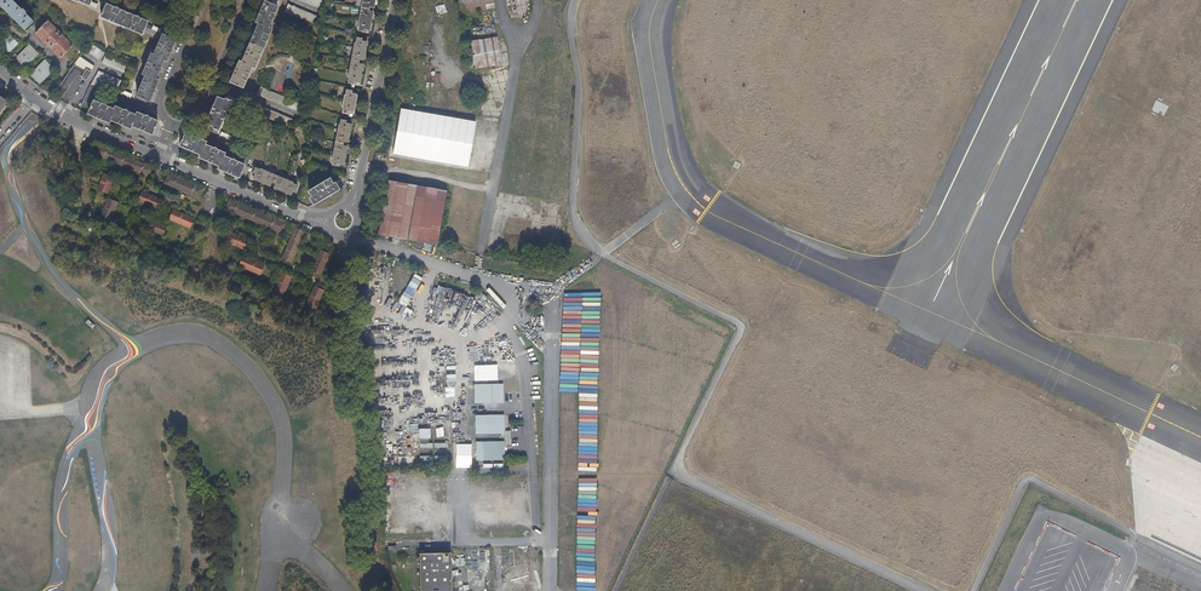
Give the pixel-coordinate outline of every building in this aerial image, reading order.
[(24,34),(35,24),(34,23),(33,24),(26,17),(27,15),(24,11),(22,13),(9,0),(0,0),(0,9),(24,34)] [(74,2),(74,4),(78,5),(80,4),(104,15),(102,21),(118,27),(119,30),(122,29),(124,32),(127,31),(143,38),(146,31),(148,32),(149,31),(163,37),(164,34),(148,27),(148,25),(107,8),(106,11),(92,5),(94,0),(70,0),(74,2)] [(242,91),(251,70),(254,71),(270,32),(268,31),(277,11),(271,8),(275,0),(271,0),(268,7),(264,5),(255,26),(257,27),(241,65),(239,64),(230,85),(242,91)] [(320,8),(323,0),(299,0),(320,8)] [(368,34),(372,16),(368,15),(368,11),(372,12),(374,0),(359,0),(359,1),(362,1),(358,22),(355,21),(354,25),(357,25),(357,29),(358,29),(357,34),(362,35),(363,33),(368,34)] [(461,10),(493,5),(493,0),(459,0),(461,10)] [(288,4),(285,12),(314,25),(318,17),(288,4)] [(48,24),(35,36),(60,62),(73,50),(48,24)] [(0,43),(0,46),(8,54),(17,46),(6,36),(0,43)] [(138,99),(150,104),(158,84),(157,83),(165,63),(167,64),(176,42),(163,37),(155,58),(152,57),(143,77),(147,78),(138,99)] [(353,85),(359,86),(362,68),(358,67),(359,63),(363,64),(366,46),(360,45),(361,43),(356,42),(355,47),(354,47),(353,50),(350,50),(349,53),(352,54),(348,73),(346,73),(345,77),(348,77),(347,80),(348,80),(347,86),(353,87),(353,85)] [(99,60),(104,52),(92,44),(87,51),(99,60)] [(29,49),(16,63),(24,71),(38,57),(29,49)] [(101,63),(124,72),(127,65),(105,55),(101,63)] [(71,63),(66,69),(69,72),(74,66),(71,63)] [(44,65),(31,79),(40,86),(52,73),(44,65)] [(88,82),(90,77),(91,75),(87,72),(86,74),(74,68),(56,96),(63,100),(75,81),(77,80),(79,79),(81,79),(83,80),(84,81),(85,83),(86,82),(88,82)] [(93,78),(81,107),(88,110),(85,116),(110,126),(112,123),(132,132),(134,129),(153,137),(155,132),(156,129),(158,124),(138,115),(137,118),(117,109),(115,113),(96,104),(102,89),(99,88),(101,82),(93,78)] [(284,106),(287,99),(261,88),(258,95),(284,106)] [(347,115),(353,116),(356,98),(351,97),(351,94),(346,94),(345,99),(344,99),(343,103),(340,103),(339,106),(342,106),(342,110),(343,110),(342,116),(347,117),(347,115)] [(213,135),(217,137),(231,103),(226,101),(224,102),(217,100),(206,126),(213,129),(214,132),(213,135)] [(289,127),(292,119),(261,106),(258,114),(289,127)] [(475,121),(401,108),(393,154),(467,166),(475,121)] [(338,167),(343,168),(347,150),(343,149),(344,145),(348,145),(351,127),(345,126),(346,124),(341,123),(340,129),(338,129),(337,133),(334,132),(334,135),(337,136),(333,155),(330,155),(330,158),(333,159),(332,162),(333,162),(332,168),(337,169),(338,167)] [(184,141),(183,144),(181,149),(201,157),(200,161),(219,169),(218,172),(239,181),(245,167),(225,159),(226,156),(205,148),(206,144),(186,136),(184,141)] [(100,148),(96,158),(150,181),(154,171),(100,148)] [(256,176),(254,182),(270,188),(271,185),(276,187),(275,190),(291,197),(293,192),(296,193),(298,188),(292,185),(293,185),(290,184),(291,180),(288,179),(286,182),(268,174),(270,171),(266,170),(265,173),(261,171),(261,172),(256,170),(253,175),(256,176)] [(386,175),(378,238),(435,246),(447,184),(386,175)] [(105,176),(98,192),(108,196),(115,180),(105,176)] [(170,177),(165,187),(200,202),(205,192),(170,177)] [(309,201),(313,208),(339,194),(335,187),(334,188),(330,182),(308,194),(311,200),(309,201)] [(142,194),(138,203),(157,211),(160,202),(142,194)] [(0,198),(0,225),(14,220),(8,201),(5,202),(3,197),(0,198)] [(111,201),(103,218),(111,222),(119,205),(111,201)] [(231,203),(227,213),(282,237),(286,227),(231,203)] [(195,222),(174,213),(170,222),(191,231),(195,222)] [(152,222),(148,231),(164,239),(168,229),(152,222)] [(231,235),(227,243),(245,251),(249,242),(231,235)] [(322,253),(313,274),(322,278),(331,257),(322,253)] [(244,259),(240,268),(260,276),(264,268),(244,259)] [(283,275),(276,293),(284,296),(292,279),(283,275)] [(316,289),(308,307),(318,311),(325,293),(316,289)] [(471,300),(476,305),(482,299),(477,294),(471,300)] [(487,310),(493,304),(487,298),(481,304),(487,310)] [(505,360),(512,357),(503,334),(495,337),(505,360)] [(475,369),(447,370),(447,382),(475,382),(475,369)] [(229,395),(225,398),(230,404),(244,393),(238,386),(242,383),(238,377),(230,382),(233,386),(226,391),(229,395)] [(474,384),(474,403),(504,403),(503,384),(474,384)] [(170,400),(175,396),(169,389),(164,393),(170,400)] [(175,400),(169,404),(172,410),(179,406),(175,400)] [(504,415),(475,415),(475,434),(478,434),(478,442),(476,442),(476,461),(505,461),(504,415)] [(430,440),(430,429),(418,429),(419,440),(430,440)] [(74,471),(71,486),(86,489),(90,474),(74,471)] [(496,480),(496,488),(509,488),(508,480),(496,480)] [(420,553),(420,590),(452,590),(451,553),(420,553)]
